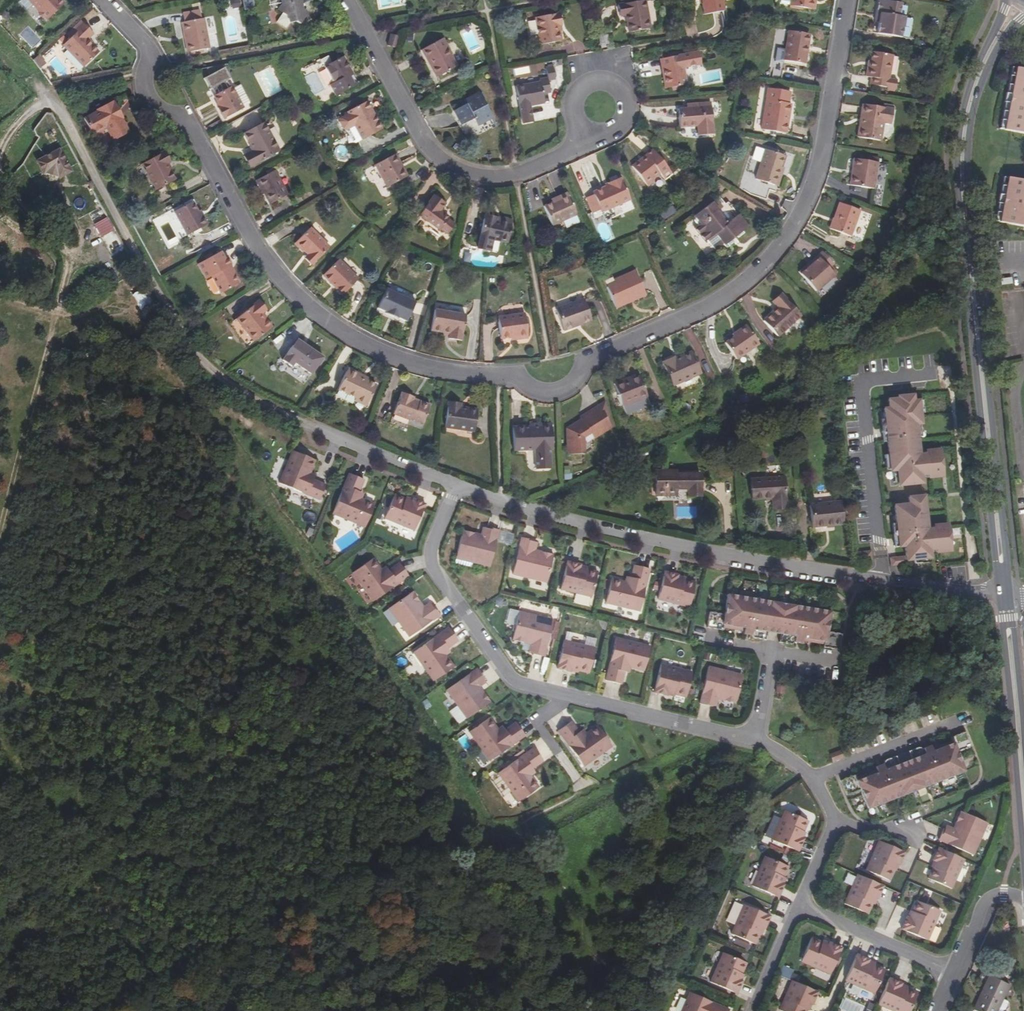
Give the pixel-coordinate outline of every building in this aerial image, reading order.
[(49,18),(64,4),(61,0),(28,0),(39,12),(39,16),(42,19),(45,18),(48,16),(49,18)] [(243,8),(253,7),(252,0),(242,0),(243,8)] [(278,10),(282,12),(276,23),(284,28),(288,23),(296,22),(299,24),(307,13),(298,7),(301,3),(300,0),(281,0),(282,4),(278,10)] [(645,0),(618,5),(620,16),(626,15),(629,32),(649,29),(645,0)] [(702,4),(704,15),(723,11),(721,1),(721,0),(701,0),(702,4)] [(790,6),(803,8),(814,10),(815,4),(813,3),(814,0),(791,0),(790,5),(790,6)] [(879,23),(877,34),(902,38),(905,18),(900,17),(902,4),(881,1),(878,3),(877,11),(880,14),(879,23)] [(559,31),(559,25),(561,25),(559,13),(535,17),(540,45),(561,41),(559,31)] [(187,37),(185,37),(187,52),(209,48),(204,19),(184,22),(187,37)] [(70,39),(63,45),(83,66),(98,53),(86,40),(93,34),(83,23),(68,37),(70,39)] [(806,50),(808,34),(788,31),(787,41),(783,60),(805,64),(807,50),(806,50)] [(399,37),(390,35),(387,46),(396,48),(399,37)] [(605,35),(598,36),(600,46),(607,45),(605,35)] [(429,59),(438,76),(457,66),(450,54),(451,54),(443,39),(421,50),(427,60),(429,59)] [(870,66),(868,66),(866,77),(871,78),(870,85),(895,89),(897,81),(889,79),(893,56),(872,52),(871,62),(870,66)] [(665,74),(663,75),(665,88),(686,85),(683,63),(685,63),(684,55),(660,59),(662,68),(664,67),(665,74)] [(32,60),(38,68),(44,64),(39,56),(32,60)] [(355,86),(349,75),(351,74),(343,57),(324,67),(333,84),(330,85),(335,96),(355,86)] [(429,59),(427,60),(436,77),(438,76),(429,59)] [(333,84),(324,67),(311,74),(305,86),(307,90),(312,91),(315,97),(331,98),(335,96),(330,85),(333,84)] [(529,105),(544,102),(543,94),(550,92),(548,80),(555,79),(553,67),(546,68),(547,78),(540,79),(540,82),(516,86),(523,124),(533,122),(529,105)] [(1006,93),(1011,94),(1016,68),(1012,67),(1006,93)] [(1017,68),(1016,68),(1011,94),(1009,104),(1003,130),(1023,134),(1023,69),(1017,68)] [(275,74),(262,79),(267,95),(280,91),(275,74)] [(349,75),(355,86),(357,85),(351,74),(349,75)] [(217,104),(219,108),(217,109),(223,120),(242,109),(230,87),(213,96),(217,104)] [(785,122),(786,115),(789,115),(791,104),(788,104),(790,92),(768,88),(761,130),(786,134),(787,123),(785,122)] [(479,93),(467,99),(470,103),(466,105),(455,111),(462,124),(473,119),(477,127),(493,118),(479,93)] [(118,138),(123,140),(124,135),(126,127),(128,123),(123,122),(121,117),(120,116),(117,111),(119,110),(115,102),(112,102),(97,110),(98,111),(84,119),(91,132),(104,124),(106,128),(113,141),(118,138)] [(339,119),(339,123),(343,129),(345,130),(353,126),(361,140),(382,129),(367,102),(346,112),(347,115),(339,119)] [(686,108),(678,109),(679,127),(697,126),(697,136),(713,134),(710,102),(686,104),(686,108)] [(999,128),(1003,130),(1009,104),(1004,103),(999,128)] [(863,119),(859,138),(881,141),(884,123),(891,124),(893,109),(862,104),(860,119),(863,119)] [(263,123),(244,134),(253,151),(245,156),(251,167),(279,151),(263,123)] [(104,124),(91,132),(92,135),(106,128),(104,124)] [(75,168),(64,149),(42,161),(48,171),(62,177),(75,168)] [(780,176),(778,175),(781,166),(784,156),(765,149),(755,179),(777,186),(780,176)] [(660,173),(661,175),(668,169),(653,150),(643,157),(644,158),(640,162),(639,160),(632,166),(647,186),(653,181),(654,177),(660,173)] [(168,170),(165,164),(168,163),(169,162),(164,152),(142,164),(156,190),(174,181),(168,170)] [(386,198),(397,192),(393,184),(407,177),(395,155),(375,165),(386,185),(378,189),(381,196),(386,198)] [(855,168),(852,185),(874,189),(878,163),(854,159),(853,168),(855,168)] [(672,174),(668,169),(661,175),(665,180),(672,174)] [(274,171),(257,181),(269,205),(287,195),(274,171)] [(1008,177),(1008,178),(1005,195),(1002,205),(999,222),(1023,227),(1023,180),(1008,177)] [(608,183),(609,185),(606,186),(593,192),(594,194),(585,198),(592,214),(600,210),(601,212),(630,199),(620,178),(608,183)] [(729,188),(722,184),(715,189),(717,197),(729,188)] [(552,225),(560,222),(576,215),(567,193),(556,197),(557,200),(552,203),(544,206),(552,225)] [(443,214),(440,212),(442,209),(446,204),(434,195),(419,215),(440,231),(441,229),(447,234),(455,225),(448,219),(449,218),(443,214)] [(714,250),(722,244),(724,245),(726,248),(733,243),(731,240),(747,227),(738,215),(737,216),(732,210),(734,209),(729,202),(721,208),(714,200),(710,203),(709,204),(693,216),(691,218),(698,226),(694,229),(704,242),(706,240),(714,250)] [(691,213),(693,216),(709,204),(706,201),(691,213)] [(203,217),(201,218),(197,212),(192,202),(174,212),(187,235),(207,224),(203,217)] [(859,210),(839,203),(830,229),(850,236),(859,210)] [(100,209),(116,241),(124,236),(107,204),(100,209)] [(994,221),(999,222),(1002,205),(998,204),(994,221)] [(167,249),(181,243),(169,213),(155,218),(167,249)] [(497,218),(485,215),(480,237),(478,249),(490,252),(492,240),(507,243),(511,225),(496,221),(497,218)] [(308,255),(306,257),(313,264),(329,247),(309,229),(296,243),(303,251),(308,255)] [(303,251),(296,243),(294,245),(302,253),(303,251)] [(814,262),(801,275),(816,291),(834,275),(828,268),(833,263),(822,251),(811,260),(814,262)] [(221,252),(198,265),(206,279),(211,277),(220,293),(238,283),(229,266),(231,265),(227,258),(225,259),(221,252)] [(311,266),(313,264),(306,257),(304,259),(311,266)] [(814,262),(811,260),(798,272),(801,275),(814,262)] [(337,261),(323,276),(342,295),(357,280),(337,261)] [(628,303),(627,300),(644,293),(635,271),(614,280),(616,283),(606,287),(616,308),(628,303)] [(387,289),(377,309),(385,312),(385,314),(397,320),(398,318),(406,322),(415,302),(387,289)] [(138,290),(130,297),(141,309),(149,303),(138,290)] [(628,303),(645,295),(644,293),(627,300),(628,303)] [(772,301),(774,303),(782,296),(780,294),(772,301)] [(800,315),(782,296),(774,303),(778,308),(764,321),(777,336),(800,315)] [(584,300),(556,309),(563,331),(591,321),(584,300)] [(259,301),(257,303),(264,311),(266,310),(259,301)] [(261,313),(264,311),(257,303),(237,319),(254,341),(271,327),(261,313)] [(443,333),(449,334),(449,336),(449,338),(461,340),(465,315),(434,310),(431,330),(443,333)] [(511,337),(517,337),(517,340),(528,338),(525,315),(498,318),(501,339),(511,337)] [(254,341),(237,319),(231,324),(248,346),(254,341)] [(738,331),(739,334),(734,337),(725,344),(736,359),(759,344),(746,326),(738,331)] [(293,339),(281,361),(286,364),(282,370),(306,384),(322,355),(293,339)] [(674,385),(689,378),(699,374),(691,353),(675,360),(673,358),(663,362),(674,385)] [(939,380),(951,379),(951,365),(938,366),(939,380)] [(358,378),(359,376),(347,370),(338,390),(355,398),(354,401),(366,406),(375,387),(366,382),(358,378)] [(631,380),(624,383),(623,381),(614,384),(622,406),(647,396),(639,377),(631,380)] [(417,421),(420,413),(426,415),(429,405),(419,401),(418,403),(412,401),(413,397),(402,392),(393,414),(409,420),(410,419),(417,421)] [(897,485),(921,483),(921,475),(927,474),(927,477),(941,476),(939,450),(924,451),(924,454),(918,454),(917,436),(915,423),(919,423),(920,423),(919,412),(918,399),(913,400),(913,394),(897,395),(898,398),(888,399),(889,407),(884,408),(884,418),(886,430),(881,430),(882,441),(887,441),(888,454),(884,454),(884,458),(888,457),(889,469),(889,470),(893,470),(896,469),(897,484),(897,485)] [(608,414),(604,402),(587,413),(588,415),(582,420),(566,429),(567,455),(583,455),(583,438),(590,433),(594,439),(612,427),(605,417),(608,414)] [(460,405),(449,403),(445,427),(474,431),(477,411),(460,408),(460,405)] [(417,421),(423,423),(426,415),(420,413),(417,421)] [(539,425),(539,427),(529,428),(513,428),(513,451),(535,450),(535,470),(550,469),(550,449),(552,449),(551,424),(539,425)] [(316,460),(293,450),(280,483),(320,499),(326,485),(309,477),(316,460)] [(656,470),(656,496),(665,496),(665,490),(677,490),(687,490),(687,496),(700,497),(699,474),(681,474),(677,474),(676,470),(656,470)] [(364,480),(349,474),(333,514),(365,527),(375,504),(357,497),(364,480)] [(773,510),(786,508),(784,477),(751,480),(752,499),(772,498),(773,510)] [(395,493),(385,519),(414,531),(425,505),(413,499),(412,501),(395,493)] [(910,559),(929,557),(928,549),(935,549),(935,551),(949,550),(947,525),(933,527),(933,529),(927,530),(925,508),(921,509),(920,498),(908,499),(909,506),(894,507),(896,525),(897,533),(893,533),(894,546),(904,545),(905,555),(889,557),(890,566),(911,564),(910,559)] [(813,527),(841,524),(840,502),(811,505),(813,527)] [(675,504),(676,519),(699,518),(699,503),(675,504)] [(490,568),(499,531),(486,528),(486,529),(483,528),(480,537),(475,535),(476,534),(462,531),(456,555),(473,559),(472,563),(490,568)] [(534,541),(521,538),(514,568),(532,573),(532,569),(549,573),(553,555),(540,552),(540,553),(535,552),(537,543),(533,542),(534,541)] [(871,550),(855,551),(856,561),(872,560),(871,550)] [(582,557),(569,553),(560,591),(591,598),(599,564),(582,560),(582,557)] [(372,602),(408,577),(398,564),(383,575),(372,559),(352,573),(372,602)] [(639,612),(650,570),(634,566),(630,584),(611,579),(605,604),(639,612)] [(678,576),(665,572),(657,600),(689,608),(695,583),(677,578),(678,576)] [(420,603),(412,592),(391,607),(401,620),(398,623),(409,638),(412,636),(440,616),(433,605),(432,606),(430,603),(422,608),(419,604),(420,603)] [(826,632),(829,612),(726,595),(723,615),(708,612),(706,628),(722,630),(722,625),(743,628),(742,634),(750,635),(752,638),(765,640),(766,632),(779,634),(778,642),(790,644),(793,642),(801,644),(802,638),(823,641),(822,647),(838,650),(840,634),(826,632)] [(401,620),(391,607),(388,609),(398,623),(401,620)] [(545,656),(553,621),(530,615),(529,619),(513,615),(507,637),(526,642),(526,641),(531,642),(529,651),(533,651),(532,653),(545,656)] [(458,641),(449,628),(413,653),(424,668),(434,682),(454,667),(443,652),(458,641)] [(644,670),(650,647),(616,638),(606,680),(622,684),(625,671),(626,666),(631,667),(644,670)] [(595,649),(564,641),(557,668),(570,672),(571,669),(589,674),(595,649)] [(692,672),(661,664),(654,692),(667,695),(668,692),(686,697),(692,672)] [(727,671),(709,666),(700,703),(712,706),(712,705),(716,706),(718,697),(723,698),(723,699),(736,703),(742,679),(726,675),(727,671)] [(477,684),(470,674),(446,690),(456,706),(460,704),(469,717),(483,708),(475,697),(474,697),(470,693),(478,688),(476,685),(477,684)] [(460,704),(456,706),(466,720),(469,717),(460,704)] [(525,736),(515,723),(500,733),(489,718),(461,738),(482,767),(525,736)] [(558,732),(583,767),(612,747),(598,727),(583,738),(572,722),(558,732)] [(543,762),(533,748),(497,774),(517,803),(539,788),(528,772),(543,762)] [(862,790),(847,796),(852,811),(866,805),(873,824),(971,787),(964,768),(978,763),(972,748),(957,754),(959,759),(940,767),(937,761),(930,764),(925,763),(915,767),(918,775),(906,780),(903,772),(891,776),(889,780),(882,782),(884,788),(864,795),(862,790)] [(842,749),(830,754),(833,763),(845,758),(842,749)] [(784,811),(771,840),(798,852),(803,840),(800,838),(808,821),(784,811)] [(943,829),(938,841),(973,856),(981,839),(977,837),(984,822),(961,812),(955,824),(956,825),(954,830),(946,826),(945,830),(943,829)] [(987,823),(984,822),(977,837),(981,839),(987,823)] [(878,841),(865,871),(889,881),(896,864),(899,865),(905,853),(878,841)] [(951,890),(964,860),(938,849),(932,861),(935,862),(928,879),(951,890)] [(752,887),(778,898),(783,885),(781,884),(788,867),(765,857),(752,887)] [(878,899),(883,887),(857,875),(844,905),(867,915),(875,898),(878,899)] [(901,930),(927,941),(940,911),(917,901),(909,918),(907,917),(901,930)] [(731,935),(754,945),(762,928),(764,929),(770,917),(744,905),(731,935)] [(811,938),(801,962),(830,975),(841,949),(829,943),(828,946),(811,938)] [(710,982),(736,994),(742,982),(739,980),(746,963),(723,953),(710,982)] [(869,960),(856,955),(845,981),(874,994),(885,970),(868,963),(869,960)] [(977,1010),(997,1010),(1009,984),(989,975),(974,1010),(977,1010)] [(879,1002),(899,1010),(910,1010),(917,994),(900,987),(902,984),(889,979),(879,1002)] [(791,981),(779,1010),(806,1010),(809,1004),(812,1005),(818,993),(791,981)] [(689,993),(681,1010),(729,1010),(689,993)]
